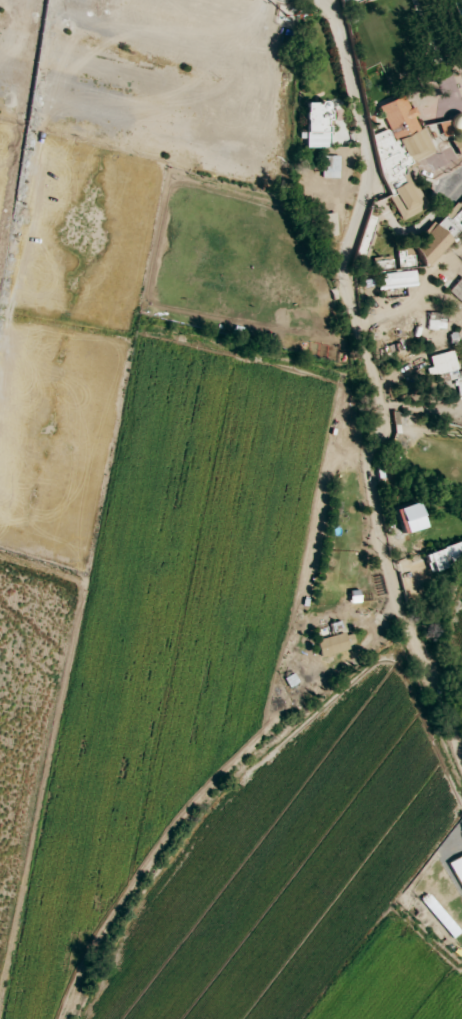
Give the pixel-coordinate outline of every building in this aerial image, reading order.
[(305,105),(304,149),(327,150),(329,105),(305,105)] [(320,656),(345,652),(343,637),(318,640),(320,656)]
